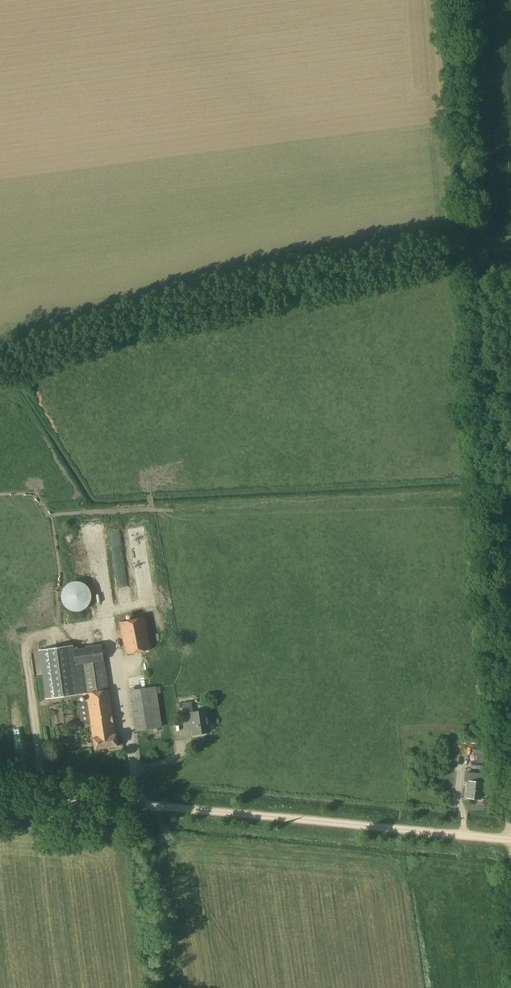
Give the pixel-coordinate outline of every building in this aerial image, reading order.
[(65,609),(88,608),(87,581),(64,582),(65,609)] [(119,622),(125,655),(151,649),(145,617),(119,622)] [(81,724),(91,723),(93,737),(94,749),(118,746),(116,734),(115,734),(109,690),(104,661),(102,644),(73,648),(72,646),(38,651),(46,699),(83,694),(85,701),(77,702),(81,724)] [(135,731),(162,727),(156,686),(129,690),(135,731)] [(193,734),(196,733),(209,731),(206,710),(193,712),(191,701),(181,703),(183,717),(190,716),(193,734)] [(473,745),(472,752),(484,753),(485,746),(481,746),(473,745)] [(468,781),(466,798),(480,799),(482,782),(468,781)]
